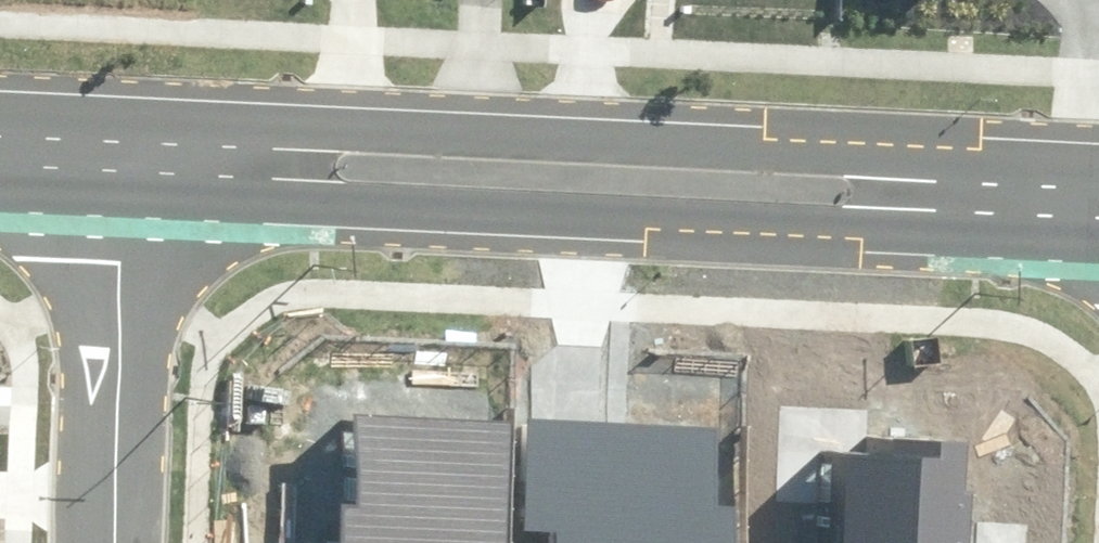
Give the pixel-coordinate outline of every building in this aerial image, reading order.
[(510,425),(360,416),(355,505),(340,504),(337,542),(504,542),(510,425)] [(557,542),(734,542),(736,507),(715,506),(718,428),(529,421),(525,533),(558,534),(557,542)] [(976,490),(963,490),(966,442),(867,437),(866,463),(845,462),(840,542),(973,542),(976,490)]
